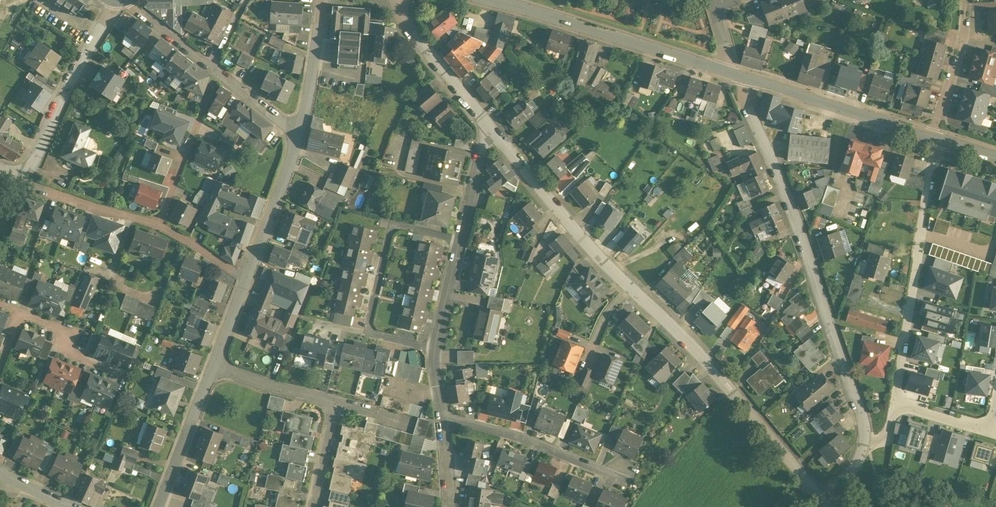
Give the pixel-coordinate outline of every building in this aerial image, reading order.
[(59,3),(68,9),(73,0),(60,0),(59,3)] [(68,9),(79,16),(81,13),(83,14),(89,5),(85,3),(87,0),(73,0),(68,9)] [(146,7),(149,9),(163,8),(168,8),(175,8),(174,0),(146,0),(146,7)] [(761,4),(764,10),(768,22),(769,24),(776,22),(775,19),(787,14),(782,0),(773,0),(761,4)] [(787,14),(799,9),(800,12),(807,10),(806,7),(804,0),(782,0),(787,14)] [(234,13),(216,3),(207,20),(199,35),(218,45),(234,13)] [(303,5),(274,3),(273,21),(277,22),(292,23),(292,31),(300,32),(301,32),(302,23),(307,24),(308,22),(309,16),(308,14),(302,14),(303,5)] [(371,9),(334,6),(331,38),(340,39),(338,64),(340,64),(340,61),(358,63),(357,65),(359,65),(362,34),(369,35),(369,34),(370,22),(371,9)] [(163,8),(149,9),(161,18),(163,16),(163,8)] [(431,22),(426,26),(436,40),(447,31),(457,24),(458,23),(448,9),(437,17),(435,15),(429,20),(431,22)] [(764,10),(748,17),(750,23),(760,25),(768,22),(764,10)] [(207,20),(194,13),(186,28),(199,35),(207,20)] [(499,13),(494,31),(494,32),(508,35),(510,36),(512,34),(516,17),(499,13)] [(137,19),(125,35),(134,42),(129,48),(136,53),(153,31),(137,19)] [(286,30),(292,31),(292,23),(277,22),(277,29),(286,30)] [(384,23),(370,22),(369,34),(377,35),(378,26),(384,26),(384,23)] [(457,24),(447,31),(453,39),(454,38),(459,32),(455,30),(458,25),(457,24)] [(768,30),(753,25),(749,37),(761,41),(762,38),(765,39),(768,30)] [(384,26),(378,26),(377,35),(376,45),(375,54),(389,56),(390,47),(393,48),(393,47),(395,28),(384,26)] [(949,32),(933,26),(930,32),(946,38),(949,32)] [(491,44),(494,32),(494,31),(478,27),(475,37),(491,44)] [(292,31),(286,30),(284,39),(296,45),(300,32),(292,31)] [(460,31),(459,32),(454,38),(459,45),(460,45),(469,54),(484,42),(460,31)] [(566,53),(568,47),(571,36),(554,31),(549,45),(555,47),(554,50),(566,53)] [(930,32),(927,31),(924,38),(927,39),(928,39),(929,40),(944,44),(946,38),(930,32)] [(493,46),(503,50),(508,35),(494,32),(491,44),(491,45),(493,46)] [(273,45),(276,39),(278,36),(273,34),(269,43),(273,45)] [(377,35),(369,34),(369,35),(368,44),(376,45),(377,35)] [(465,58),(469,54),(460,45),(459,45),(454,38),(453,39),(448,45),(452,51),(445,57),(453,67),(465,58)] [(765,39),(762,38),(761,41),(758,50),(747,47),(741,63),(762,70),(771,40),(765,39)] [(285,43),(276,39),(273,45),(282,49),(285,43)] [(167,45),(161,40),(150,55),(166,68),(166,67),(179,51),(169,43),(167,45)] [(599,45),(583,40),(573,71),(592,77),(598,66),(592,64),(599,45)] [(792,56),(800,47),(792,40),(784,48),(792,56)] [(944,44),(929,40),(924,57),(923,56),(922,56),(942,62),(947,45),(944,44)] [(822,46),(810,42),(807,53),(819,56),(822,46)] [(60,57),(40,43),(33,52),(36,54),(29,64),(40,71),(46,76),(47,75),(60,57)] [(129,48),(127,46),(123,52),(132,59),(136,53),(129,48)] [(493,46),(486,55),(496,64),(498,62),(500,63),(508,54),(503,50),(493,46)] [(400,53),(393,47),(393,48),(390,47),(389,56),(389,59),(393,62),(400,53)] [(566,53),(563,61),(569,63),(574,49),(568,47),(566,53)] [(978,48),(973,62),(995,69),(995,53),(991,52),(978,48)] [(179,51),(166,67),(174,73),(181,79),(194,63),(179,51)] [(282,55),(282,53),(275,51),(273,63),(279,64),(282,55)] [(255,57),(243,52),(238,63),(249,69),(255,57)] [(305,57),(283,52),(282,53),(282,55),(290,58),(288,66),(287,71),(301,74),(305,57)] [(400,53),(393,62),(398,66),(405,57),(400,53)] [(819,56),(807,53),(803,64),(798,80),(820,88),(825,71),(815,68),(819,57),(819,56)] [(389,56),(375,54),(373,66),(388,67),(389,59),(389,56)] [(290,58),(282,55),(279,64),(288,66),(290,58)] [(942,62),(922,56),(922,57),(924,57),(920,73),(918,73),(917,74),(918,74),(933,78),(937,79),(942,62),(942,63),(942,62)] [(474,68),(465,58),(453,67),(462,78),(473,69),(474,68)] [(483,60),(474,68),(480,75),(489,66),(483,60)] [(866,66),(846,61),(839,85),(859,91),(866,66)] [(973,62),(969,77),(983,81),(992,84),(992,83),(994,78),(995,77),(995,76),(995,69),(973,62)] [(174,73),(167,81),(182,93),(186,88),(186,87),(191,75),(189,73),(196,64),(194,63),(181,79),(174,73)] [(211,76),(196,64),(189,73),(191,75),(186,87),(186,88),(190,89),(189,91),(192,92),(189,98),(201,103),(211,76)] [(665,69),(649,64),(646,73),(645,72),(640,86),(641,86),(642,84),(655,88),(655,91),(656,89),(658,84),(665,69)] [(117,76),(102,66),(90,86),(112,100),(118,91),(128,75),(121,69),(119,73),(117,76)] [(592,77),(573,71),(570,81),(584,87),(584,89),(610,104),(615,98),(618,92),(599,81),(605,70),(598,66),(592,77)] [(876,68),(871,66),(867,78),(873,80),(874,75),(876,68)] [(174,73),(166,67),(166,68),(160,75),(167,81),(174,73)] [(679,74),(665,69),(658,84),(667,87),(673,89),(679,74)] [(46,76),(40,71),(36,77),(44,83),(46,84),(50,78),(47,75),(46,76)] [(295,84),(270,71),(263,87),(272,91),(270,96),(286,103),(295,84)] [(34,83),(41,88),(44,83),(36,77),(29,72),(26,77),(34,83)] [(891,80),(892,80),(894,74),(888,72),(886,80),(891,82),(891,80)] [(487,77),(498,90),(503,85),(492,73),(487,77)] [(366,74),(366,82),(382,83),(383,75),(366,74)] [(933,78),(918,74),(917,80),(931,84),(933,78)] [(886,80),(874,77),(875,75),(874,75),(873,80),(868,94),(869,95),(869,94),(885,99),(885,100),(886,100),(892,80),(891,80),(891,82),(886,80)] [(898,80),(912,84),(915,85),(917,80),(900,75),(898,80)] [(487,77),(475,87),(489,104),(501,94),(498,90),(487,77)] [(709,83),(692,77),(687,93),(697,96),(703,98),(704,98),(709,83)] [(873,80),(867,78),(862,92),(868,94),(873,80)] [(931,84),(917,80),(915,85),(930,90),(931,84)] [(533,81),(524,86),(531,96),(539,91),(533,81)] [(983,81),(981,87),(995,91),(995,84),(992,83),(992,84),(983,81)] [(41,88),(34,83),(22,99),(39,111),(50,94),(41,88)] [(722,87),(709,83),(704,98),(709,100),(712,101),(717,103),(722,87)] [(915,85),(912,84),(912,85),(906,83),(901,99),(904,100),(907,101),(907,102),(924,107),(926,108),(927,107),(926,107),(931,91),(932,91),(932,90),(930,90),(915,85)] [(365,84),(358,84),(355,95),(364,97),(365,84)] [(430,85),(416,97),(429,112),(430,111),(442,101),(430,85)] [(221,86),(214,98),(217,99),(210,110),(218,116),(219,116),(224,107),(233,93),(221,86)] [(981,87),(979,92),(989,95),(995,98),(995,91),(981,87)] [(979,92),(966,88),(961,103),(986,110),(988,103),(987,101),(989,95),(979,92)] [(118,91),(112,100),(117,103),(123,94),(118,91)] [(542,95),(539,91),(531,96),(533,100),(542,95)] [(634,96),(628,93),(623,103),(629,106),(634,96)] [(697,96),(687,93),(685,99),(695,103),(697,96)] [(781,98),(766,93),(760,115),(775,119),(780,104),(781,98)] [(497,103),(500,108),(509,102),(506,98),(497,103)] [(674,98),(670,108),(675,110),(679,100),(674,98)] [(704,98),(703,98),(701,105),(700,109),(706,111),(709,100),(704,98)] [(444,100),(442,101),(430,111),(441,125),(456,114),(444,100)] [(712,101),(709,100),(706,111),(704,116),(712,118),(716,108),(717,103),(712,101)] [(924,107),(907,102),(907,101),(904,100),(901,110),(921,116),(924,107)] [(242,101),(232,114),(229,112),(228,112),(222,124),(228,128),(236,133),(237,132),(242,124),(248,128),(259,114),(242,101)] [(525,101),(506,116),(515,129),(535,114),(525,101)] [(986,110),(961,103),(957,117),(971,121),(980,124),(987,126),(989,120),(982,118),(984,117),(986,110)] [(802,111),(780,104),(775,119),(774,122),(782,124),(781,128),(791,131),(790,135),(795,135),(802,111)] [(229,110),(224,107),(219,116),(218,116),(215,120),(222,124),(228,112),(229,112),(229,110)] [(722,110),(716,108),(712,118),(718,120),(722,110)] [(189,122),(157,110),(151,125),(167,131),(165,139),(180,145),(189,122)] [(694,110),(691,121),(695,122),(699,112),(694,110)] [(274,126),(259,114),(248,128),(252,131),(246,139),(254,145),(257,148),(263,140),(274,126)] [(2,127),(7,130),(12,122),(1,116),(0,118),(0,131),(2,127)] [(732,125),(734,131),(746,125),(743,120),(732,125)] [(325,131),(324,123),(318,121),(315,123),(308,149),(332,156),(337,134),(325,131)] [(980,124),(971,121),(969,127),(986,132),(988,126),(987,126),(980,124)] [(95,154),(82,148),(87,136),(90,129),(75,123),(61,156),(89,169),(95,154)] [(542,133),(532,143),(536,147),(544,156),(562,140),(556,133),(556,129),(552,124),(542,133)] [(746,125),(734,131),(741,147),(753,142),(746,125)] [(228,128),(224,134),(237,141),(236,142),(237,142),(241,134),(237,132),(236,133),(228,128)] [(538,129),(524,140),(529,146),(532,143),(542,133),(538,129)] [(560,129),(556,129),(556,133),(562,140),(564,140),(565,139),(566,135),(560,129)] [(13,160),(22,145),(0,133),(0,153),(13,160)] [(224,134),(224,133),(217,144),(231,152),(236,142),(237,141),(224,134)] [(346,137),(337,134),(332,156),(341,158),(346,137)] [(720,135),(712,138),(716,149),(724,146),(720,135)] [(795,135),(790,135),(787,160),(828,164),(831,139),(795,135)] [(414,137),(406,171),(416,174),(424,140),(414,137)] [(159,143),(148,139),(145,145),(157,150),(159,143)] [(254,145),(246,139),(242,144),(250,150),(254,145)] [(263,140),(257,148),(262,152),(268,144),(263,140)] [(866,145),(851,140),(841,171),(857,175),(861,161),(866,145)] [(224,151),(203,142),(199,152),(196,153),(195,156),(196,159),(197,159),(196,161),(197,160),(205,163),(206,167),(215,170),(224,151)] [(882,149),(866,144),(866,145),(861,161),(871,164),(867,179),(872,181),(875,181),(878,173),(880,167),(882,161),(883,158),(880,157),(882,149)] [(464,155),(432,148),(431,156),(429,155),(426,168),(428,168),(426,176),(457,183),(459,175),(461,176),(464,163),(462,163),(464,155)] [(594,150),(586,156),(591,162),(597,154),(594,150)] [(173,159),(155,152),(148,168),(167,175),(173,159)] [(741,157),(728,163),(734,175),(746,170),(750,179),(762,174),(767,172),(758,152),(742,159),(741,157)] [(584,154),(570,166),(579,176),(582,173),(591,162),(586,156),(584,154)] [(913,159),(898,154),(891,174),(906,179),(907,179),(909,172),(913,159)] [(718,155),(708,159),(714,171),(723,167),(718,155)] [(557,156),(542,169),(554,183),(567,172),(565,171),(567,170),(568,169),(557,156)] [(515,175),(502,158),(489,169),(495,177),(502,186),(504,185),(515,176),(515,175)] [(880,167),(878,173),(885,176),(889,163),(882,161),(880,167)] [(357,169),(344,163),(339,175),(336,181),(341,184),(349,187),(357,169)] [(394,169),(382,166),(380,171),(392,174),(394,169)] [(568,169),(567,170),(576,180),(579,176),(570,166),(568,169)] [(949,169),(949,168),(939,199),(943,200),(942,203),(949,205),(950,202),(962,206),(961,209),(975,213),(976,211),(988,214),(987,217),(995,220),(995,217),(995,184),(984,180),(984,181),(977,178),(973,177),(958,172),(949,169)] [(833,170),(824,169),(825,176),(828,183),(833,170)] [(339,175),(334,172),(331,179),(336,181),(339,175)] [(909,172),(907,179),(906,179),(905,184),(912,187),(915,174),(909,172)] [(139,177),(124,173),(122,178),(137,183),(139,177)] [(372,188),(376,177),(366,173),(362,184),(372,188)] [(880,189),(885,176),(878,173),(875,181),(872,181),(870,186),(880,189)] [(750,179),(745,181),(752,196),(753,197),(769,189),(762,174),(750,179)] [(906,179),(891,174),(890,178),(891,180),(905,184),(906,179)] [(915,174),(912,187),(923,189),(924,177),(915,174)] [(515,176),(504,185),(515,192),(518,180),(515,176)] [(825,176),(815,180),(818,188),(828,183),(825,176)] [(502,186),(495,177),(486,184),(493,193),(502,186)] [(331,179),(328,178),(325,187),(337,193),(341,184),(336,181),(331,179)] [(585,181),(597,196),(600,194),(601,192),(589,178),(585,181)] [(231,186),(217,180),(208,200),(208,201),(205,207),(199,220),(211,226),(218,214),(222,205),(228,192),(231,186)] [(597,196),(585,181),(572,192),(585,208),(598,197),(597,196)] [(745,181),(737,185),(744,200),(749,198),(752,196),(745,181)] [(431,191),(442,194),(444,186),(425,182),(423,192),(430,194),(431,191)] [(601,192),(600,194),(605,197),(613,186),(607,182),(601,192)] [(325,192),(310,183),(299,202),(315,211),(325,192)] [(818,188),(812,190),(817,204),(822,203),(828,183),(818,188)] [(162,192),(141,184),(135,200),(156,208),(162,192)] [(249,200),(251,193),(231,186),(228,192),(249,200)] [(840,190),(828,186),(822,203),(834,207),(840,190)] [(812,190),(795,196),(801,210),(817,204),(812,190)] [(424,219),(430,221),(448,225),(455,197),(442,194),(431,191),(430,194),(429,200),(432,200),(429,211),(426,211),(424,219)] [(267,199),(251,193),(249,200),(228,192),(222,205),(244,213),(260,219),(267,199)] [(339,200),(325,192),(315,211),(329,219),(339,200)] [(208,201),(196,195),(193,201),(205,207),(208,201)] [(505,199),(492,196),(489,211),(501,214),(505,199)] [(41,201),(36,200),(34,201),(26,198),(24,205),(21,204),(18,214),(15,223),(22,226),(26,216),(38,220),(43,204),(42,204),(41,201)] [(744,200),(737,203),(740,210),(752,205),(749,198),(744,200)] [(197,208),(181,201),(173,218),(188,225),(197,208)] [(542,217),(530,202),(517,213),(530,228),(542,217)] [(595,221),(610,231),(623,213),(609,203),(595,221)] [(775,203),(760,209),(764,217),(750,224),(752,229),(781,215),(775,203)] [(752,205),(740,210),(743,216),(755,211),(752,205)] [(70,212),(56,208),(51,221),(48,230),(54,232),(55,234),(62,237),(70,212)] [(302,228),(305,218),(288,211),(280,234),(296,240),(297,240),(302,228)] [(84,217),(70,212),(62,237),(69,239),(70,238),(76,240),(79,231),(84,217)] [(220,214),(218,214),(211,226),(209,229),(235,239),(243,242),(249,244),(256,226),(242,220),(241,222),(228,217),(228,218),(219,215),(220,214)] [(334,224),(318,215),(315,222),(317,222),(332,228),(334,224)] [(781,215),(752,229),(755,235),(769,228),(773,235),(787,229),(781,215)] [(817,216),(814,226),(819,228),(819,227),(822,218),(817,216)] [(86,233),(86,234),(91,235),(97,218),(92,217),(86,233)] [(424,219),(417,217),(416,225),(428,228),(430,221),(424,219)] [(116,224),(97,218),(91,235),(91,236),(98,239),(105,241),(102,248),(114,252),(123,226),(116,224)] [(315,222),(305,218),(302,228),(305,229),(305,227),(313,231),(317,222),(315,222)] [(51,221),(44,219),(38,236),(46,238),(48,230),(51,221)] [(938,219),(934,231),(946,234),(950,223),(938,219)] [(15,223),(14,223),(8,241),(22,246),(26,236),(21,234),(20,234),(22,226),(15,223)] [(379,230),(355,224),(352,236),(358,237),(355,248),(370,251),(372,242),(376,243),(379,230)] [(615,244),(629,255),(644,238),(630,226),(615,244)] [(535,227),(524,237),(528,241),(539,232),(535,227)] [(769,228),(755,235),(756,238),(758,242),(773,235),(769,228)] [(838,232),(845,253),(851,251),(844,230),(838,232)] [(86,233),(79,231),(76,240),(73,247),(80,250),(82,244),(86,234),(86,233)] [(169,241),(136,231),(130,249),(139,252),(140,250),(159,257),(163,258),(169,241)] [(838,232),(819,238),(826,260),(845,253),(838,232)] [(563,234),(550,245),(554,249),(561,258),(566,254),(574,247),(563,234)] [(756,238),(750,245),(755,250),(759,244),(758,242),(756,238)] [(98,239),(95,246),(102,248),(105,241),(98,239)] [(241,248),(243,242),(235,239),(233,245),(241,248)] [(297,240),(296,240),(294,247),(305,251),(307,244),(297,240)] [(420,240),(418,252),(423,253),(421,263),(435,267),(437,258),(442,259),(445,246),(420,240)] [(677,242),(672,246),(679,253),(683,249),(677,242)] [(885,248),(870,243),(867,252),(872,253),(869,263),(866,274),(866,275),(883,280),(890,258),(883,256),(885,248)] [(933,243),(929,255),(935,256),(939,245),(933,243)] [(755,250),(750,257),(756,262),(766,250),(759,244),(755,250)] [(276,246),(274,247),(272,252),(273,254),(270,262),(287,268),(289,262),(293,251),(292,251),(276,245),(276,246)] [(939,245),(935,256),(936,257),(940,258),(944,247),(939,245)] [(370,265),(373,252),(370,251),(355,248),(349,246),(346,257),(352,259),(350,269),(364,273),(366,264),(370,265)] [(537,248),(531,246),(528,253),(526,252),(523,258),(527,260),(531,262),(537,248)] [(674,257),(679,253),(672,246),(668,250),(674,257)] [(305,251),(294,247),(292,251),(293,251),(289,262),(301,267),(301,265),(304,259),(307,261),(307,260),(310,252),(305,251)] [(574,247),(566,254),(575,263),(579,254),(574,247)] [(944,247),(940,258),(946,260),(950,249),(944,247)] [(222,256),(234,265),(239,254),(226,248),(222,256)] [(674,257),(674,258),(678,262),(682,266),(683,266),(693,256),(685,248),(683,249),(679,253),(674,257)] [(554,249),(547,254),(549,256),(545,260),(551,266),(556,262),(561,258),(554,249)] [(950,249),(946,260),(951,262),(955,251),(950,249)] [(955,251),(951,262),(953,263),(956,264),(960,253),(955,251)] [(485,255),(477,253),(470,282),(472,283),(489,287),(491,287),(497,265),(496,257),(485,255)] [(962,266),(966,254),(960,253),(956,264),(962,266)] [(962,266),(967,268),(971,256),(966,254),(962,266)] [(795,266),(781,256),(769,274),(770,275),(778,280),(783,283),(789,274),(790,274),(795,266)] [(967,268),(973,270),(977,258),(971,256),(967,268)] [(936,257),(932,268),(949,274),(953,263),(951,262),(946,260),(940,258),(936,257)] [(187,258),(181,275),(195,280),(197,281),(200,274),(204,264),(187,258)] [(973,270),(978,272),(982,260),(977,258),(973,270)] [(538,265),(545,274),(547,272),(552,268),(551,266),(545,260),(538,265)] [(978,272),(983,274),(988,262),(982,260),(978,272)] [(861,261),(858,272),(865,274),(866,274),(869,263),(861,261)] [(435,267),(421,263),(415,262),(412,273),(418,275),(415,285),(430,288),(432,279),(437,280),(440,268),(435,267)] [(560,268),(556,262),(551,266),(552,268),(547,272),(551,276),(560,268)] [(678,262),(671,270),(657,285),(679,305),(686,298),(698,286),(688,277),(684,281),(681,278),(688,270),(683,266),(682,266),(678,262)] [(983,274),(989,275),(993,264),(988,262),(983,274)] [(581,275),(574,267),(566,281),(570,285),(572,283),(581,275)] [(368,273),(364,273),(350,269),(344,268),(341,279),(347,281),(345,291),(359,294),(361,285),(365,286),(368,273)] [(581,275),(572,283),(583,297),(590,305),(600,298),(609,290),(590,268),(581,275)] [(932,268),(931,268),(924,287),(950,296),(953,285),(959,287),(962,278),(949,274),(932,268)] [(0,269),(0,293),(2,294),(11,272),(4,269),(2,270),(0,269)] [(297,315),(310,285),(295,279),(273,270),(261,298),(271,302),(275,293),(293,300),(295,301),(291,312),(297,315)] [(25,277),(11,272),(2,294),(16,300),(18,294),(25,277)] [(35,272),(32,280),(28,288),(35,291),(38,282),(39,282),(42,275),(35,272)] [(84,272),(76,292),(89,296),(92,297),(100,278),(84,272)] [(298,272),(295,279),(310,285),(313,278),(298,272)] [(858,272),(855,278),(863,281),(865,274),(858,272)] [(200,274),(197,281),(195,280),(193,286),(201,289),(206,276),(200,274)] [(778,280),(770,275),(767,280),(774,285),(778,280)] [(32,280),(25,277),(18,294),(25,297),(28,288),(32,280)] [(855,278),(853,278),(851,284),(861,287),(863,281),(855,278)] [(227,285),(214,280),(208,296),(221,301),(227,285)] [(105,281),(100,294),(107,297),(112,284),(105,281)] [(35,291),(29,304),(43,310),(53,286),(46,283),(44,284),(39,282),(38,282),(35,291)] [(430,288),(415,285),(410,283),(407,295),(413,296),(410,306),(425,310),(427,301),(431,302),(434,289),(430,288)] [(489,287),(472,283),(470,292),(487,295),(489,287)] [(578,302),(583,297),(572,283),(570,285),(567,288),(578,302)] [(845,303),(855,306),(861,287),(851,284),(845,303)] [(60,289),(53,286),(43,310),(57,315),(62,302),(66,293),(60,291),(60,289)] [(76,289),(69,286),(66,293),(62,302),(69,305),(76,289)] [(363,295),(359,294),(345,291),(338,289),(336,300),(337,301),(342,302),(339,312),(353,316),(354,316),(356,307),(360,308),(363,295)] [(710,294),(701,289),(693,301),(701,307),(702,306),(710,294)] [(89,296),(76,292),(68,312),(81,317),(89,296)] [(275,293),(271,302),(289,309),(293,300),(275,293)] [(810,308),(798,293),(791,299),(793,303),(786,309),(789,313),(783,318),(788,324),(787,325),(795,335),(797,334),(807,325),(800,317),(810,308)] [(140,299),(126,294),(122,303),(131,307),(129,313),(134,315),(139,301),(140,301),(140,299)] [(710,294),(702,306),(706,309),(714,297),(710,294)] [(784,300),(774,294),(768,303),(779,309),(784,300)] [(506,298),(491,296),(488,308),(500,311),(503,311),(506,298)] [(212,302),(201,298),(198,297),(195,304),(209,310),(212,302)] [(271,302),(261,298),(259,304),(269,308),(271,302)] [(513,300),(506,298),(503,311),(510,313),(513,300)] [(590,305),(585,309),(590,315),(604,304),(600,298),(590,305)] [(686,298),(679,305),(677,308),(684,314),(692,303),(686,298)] [(140,301),(139,301),(134,315),(152,322),(158,308),(140,301)] [(924,324),(940,329),(946,331),(948,326),(954,328),(957,319),(955,319),(957,311),(924,301),(920,314),(927,316),(924,324)] [(131,307),(122,303),(120,309),(129,313),(131,307)] [(209,310),(195,304),(192,312),(205,318),(209,310)] [(277,320),(270,317),(266,315),(269,308),(259,304),(247,333),(260,339),(261,337),(268,340),(277,320)] [(425,310),(410,306),(405,305),(402,316),(407,318),(405,328),(419,332),(421,323),(426,324),(429,311),(425,310)] [(720,313),(710,305),(706,309),(715,318),(720,313)] [(743,305),(729,325),(733,328),(734,329),(749,309),(743,305)] [(488,308),(482,306),(474,338),(495,343),(497,336),(498,330),(496,329),(500,311),(488,308)] [(553,326),(560,329),(561,323),(561,313),(560,313),(560,306),(554,306),(555,322),(553,326)] [(715,318),(706,309),(696,320),(711,335),(721,324),(715,318)] [(887,322),(849,310),(846,321),(884,333),(887,322)] [(277,320),(268,340),(281,346),(287,333),(286,333),(290,326),(293,328),(298,315),(297,315),(291,312),(287,311),(283,322),(277,319),(277,320)] [(353,316),(339,312),(336,312),(334,321),(351,326),(353,316)] [(634,313),(621,325),(636,342),(643,335),(650,329),(634,313)] [(748,316),(731,340),(746,351),(761,330),(754,325),(756,322),(754,320),(755,319),(754,318),(753,319),(748,316)] [(218,325),(203,319),(199,329),(195,341),(210,346),(218,325)] [(924,324),(923,323),(921,330),(929,332),(939,335),(940,329),(924,324)] [(199,329),(188,324),(184,337),(195,341),(199,329)] [(729,325),(721,336),(726,339),(733,328),(729,325)] [(807,325),(797,334),(800,338),(811,330),(807,325)] [(995,346),(995,327),(983,325),(980,344),(995,346)] [(571,333),(560,329),(557,335),(568,339),(571,333)] [(37,335),(30,332),(30,331),(29,331),(29,332),(22,330),(15,347),(21,350),(21,351),(30,355),(30,354),(35,355),(37,356),(44,339),(38,336),(38,335),(37,334),(37,335)] [(811,330),(800,338),(805,343),(809,340),(815,335),(811,330)] [(929,332),(927,339),(939,342),(945,344),(947,337),(939,335),(929,332)] [(97,350),(102,337),(92,333),(87,346),(97,350)] [(286,353),(293,336),(287,333),(281,346),(279,350),(286,353)] [(321,338),(305,334),(301,351),(318,355),(326,357),(329,348),(331,340),(330,340),(329,341),(321,339),(321,338)] [(95,355),(112,362),(121,341),(106,335),(105,338),(102,337),(97,350),(95,355)] [(643,335),(636,342),(632,346),(643,357),(647,347),(650,342),(643,335)] [(875,337),(863,335),(862,343),(865,344),(865,343),(874,344),(875,337)] [(495,343),(503,345),(504,338),(497,336),(495,343)] [(927,339),(919,336),(913,356),(933,362),(935,356),(939,342),(927,339)] [(53,343),(44,339),(37,356),(46,360),(53,343)] [(173,342),(164,339),(162,344),(172,348),(173,342)] [(582,347),(564,340),(554,364),(572,371),(575,370),(577,365),(576,363),(578,356),(581,355),(583,350),(582,347)] [(817,349),(809,340),(805,343),(801,346),(800,345),(799,347),(799,348),(795,352),(796,351),(804,361),(803,361),(803,362),(807,358),(814,367),(826,357),(818,348),(817,349)] [(133,346),(121,341),(112,362),(125,368),(128,361),(133,346)] [(337,350),(336,356),(342,358),(345,344),(339,342),(337,350)] [(656,349),(650,342),(647,347),(652,352),(656,349)] [(947,344),(945,344),(939,342),(935,356),(943,358),(947,344)] [(133,346),(128,361),(134,363),(141,346),(135,343),(133,346)] [(345,344),(342,358),(353,360),(352,367),(362,369),(363,363),(367,349),(368,345),(357,343),(356,346),(345,344)] [(874,344),(865,343),(865,344),(862,363),(874,365),(873,373),(883,375),(884,367),(886,367),(889,347),(874,344)] [(667,346),(646,367),(662,384),(672,373),(671,372),(682,361),(667,346)] [(376,351),(367,349),(363,363),(375,366),(373,373),(384,375),(384,374),(385,372),(388,359),(390,350),(377,347),(376,351)] [(329,348),(326,357),(325,362),(334,364),(336,356),(337,350),(329,348)] [(202,356),(183,349),(176,366),(189,371),(195,373),(202,356)] [(399,362),(405,363),(408,352),(402,350),(399,362)] [(760,350),(752,358),(758,365),(767,358),(760,350)] [(458,364),(474,364),(474,351),(458,351),(458,364)] [(416,352),(409,354),(412,364),(419,362),(416,352)] [(622,361),(605,354),(596,376),(602,379),(603,376),(615,380),(622,361)] [(315,365),(324,367),(325,362),(326,357),(318,355),(317,358),(315,365)] [(803,362),(810,370),(814,367),(807,358),(803,362)] [(48,372),(44,381),(50,383),(50,385),(57,388),(66,364),(53,359),(48,372)] [(393,360),(388,359),(385,372),(390,373),(393,360)] [(399,362),(393,360),(390,373),(396,374),(399,362)] [(334,364),(325,362),(324,367),(333,370),(334,364)] [(399,362),(396,374),(402,376),(405,363),(399,362)] [(411,365),(405,363),(402,376),(408,377),(411,365)] [(771,363),(748,381),(759,394),(781,375),(771,363)] [(80,370),(66,364),(57,388),(63,390),(65,389),(70,392),(74,383),(80,370)] [(189,371),(176,366),(175,365),(173,371),(187,377),(189,371)] [(417,366),(411,365),(408,377),(414,379),(417,366)] [(173,371),(159,366),(155,376),(162,379),(163,378),(170,380),(173,371)] [(422,367),(417,366),(414,379),(419,380),(422,367)] [(423,368),(422,367),(419,380),(414,379),(408,377),(402,376),(396,374),(390,373),(385,372),(384,374),(419,382),(423,368)] [(928,367),(925,376),(933,378),(933,379),(938,381),(941,371),(928,367)] [(467,383),(467,384),(474,383),(471,368),(455,371),(458,384),(467,383)] [(585,368),(578,384),(587,388),(594,371),(585,368)] [(42,369),(35,386),(41,388),(44,381),(48,372),(42,369)] [(969,372),(965,393),(987,396),(991,374),(984,373),(969,370),(969,372)] [(685,371),(673,384),(682,393),(683,391),(691,377),(685,371)] [(933,379),(933,378),(925,376),(913,372),(908,389),(928,395),(933,379)] [(691,377),(683,391),(687,395),(702,383),(693,373),(691,377)] [(85,387),(82,396),(82,397),(87,399),(88,401),(91,402),(94,403),(104,379),(91,374),(85,387)] [(811,385),(798,395),(801,400),(800,401),(803,405),(805,404),(808,408),(809,408),(808,408),(832,388),(833,388),(832,387),(830,385),(830,382),(827,378),(824,378),(822,375),(823,375),(822,374),(821,375),(822,375),(811,385)] [(602,379),(596,376),(594,381),(611,388),(615,380),(603,376),(602,379)] [(170,380),(163,378),(162,379),(163,379),(158,393),(157,393),(156,394),(161,396),(157,405),(161,406),(160,408),(163,409),(163,407),(164,407),(163,410),(175,414),(185,386),(170,380)] [(117,385),(104,379),(94,403),(100,406),(102,405),(107,407),(108,407),(112,398),(117,385)] [(807,380),(794,391),(798,395),(811,385),(807,380)] [(74,383),(70,392),(69,393),(67,399),(73,401),(80,385),(74,383)] [(450,404),(470,401),(467,384),(467,383),(458,384),(447,386),(450,404)] [(702,383),(687,395),(701,412),(707,406),(708,407),(709,406),(709,405),(716,399),(702,383)] [(0,393),(0,412),(3,413),(4,414),(14,390),(3,385),(0,393)] [(80,385),(73,401),(79,404),(82,397),(82,396),(85,387),(80,385)] [(507,397),(492,393),(486,414),(516,421),(517,420),(521,403),(524,392),(509,389),(507,397)] [(25,394),(14,390),(4,414),(16,418),(22,403),(25,394)] [(22,403),(27,405),(31,397),(25,394),(22,403)] [(268,408),(283,411),(283,410),(286,399),(271,395),(268,408)] [(386,408),(389,397),(384,395),(381,406),(386,408)] [(542,399),(534,396),(530,410),(536,412),(542,399)] [(392,409),(395,399),(389,397),(386,408),(392,409)] [(830,397),(821,405),(825,409),(831,404),(834,402),(830,397)] [(112,398),(108,407),(107,407),(104,414),(110,417),(117,400),(112,398)] [(138,398),(137,406),(145,408),(146,400),(138,398)] [(398,411),(401,400),(395,399),(392,409),(398,411)] [(404,413),(407,402),(401,400),(398,411),(404,413)] [(409,414),(412,404),(407,402),(404,413),(409,414)] [(531,406),(521,403),(517,420),(526,422),(531,406)] [(415,416),(418,405),(412,404),(409,414),(415,416)] [(825,409),(815,417),(826,429),(837,420),(841,417),(831,404),(825,409)] [(421,417),(424,407),(418,405),(415,416),(421,417)] [(588,410),(578,406),(572,418),(583,422),(588,410)] [(567,417),(543,407),(535,426),(558,436),(564,422),(567,417)] [(313,417),(286,411),(284,419),(286,420),(292,421),(290,431),(293,432),(293,434),(291,445),(312,450),(315,436),(309,434),(313,417)] [(421,418),(419,417),(417,423),(429,426),(431,421),(426,419),(421,418)] [(283,432),(293,434),(293,432),(290,431),(292,421),(286,420),(283,432)] [(837,420),(826,429),(823,431),(827,436),(841,424),(837,420)] [(135,442),(142,445),(150,423),(143,421),(135,442)] [(368,421),(364,431),(365,431),(365,433),(370,434),(373,423),(368,421)] [(435,422),(431,421),(429,426),(427,432),(425,438),(434,440),(435,422)] [(558,436),(564,438),(570,424),(564,422),(558,436)] [(896,422),(894,433),(900,435),(903,424),(896,422)] [(168,430),(150,423),(142,445),(160,452),(168,430)] [(373,423),(370,434),(376,435),(379,424),(373,423)] [(429,426),(417,423),(415,429),(427,432),(429,426)] [(391,428),(379,424),(376,435),(376,436),(387,439),(391,428)] [(841,424),(827,436),(831,441),(839,434),(840,434),(845,430),(841,424)] [(356,428),(343,425),(341,434),(352,436),(351,439),(371,444),(374,445),(376,436),(376,435),(370,434),(365,433),(365,431),(364,431),(356,429),(356,428)] [(601,435),(578,425),(571,442),(594,451),(601,435)] [(612,425),(606,439),(612,441),(618,428),(612,425)] [(927,434),(929,430),(911,425),(905,446),(922,451),(927,434)] [(220,433),(207,427),(195,456),(213,463),(219,448),(220,444),(227,447),(226,449),(228,450),(232,438),(232,437),(220,433)] [(234,432),(222,427),(220,433),(232,437),(234,432)] [(391,428),(387,439),(393,441),(397,429),(391,428)] [(618,428),(612,441),(617,443),(623,430),(618,428)] [(402,431),(397,429),(393,441),(399,443),(402,431)] [(427,432),(415,429),(414,434),(425,438),(427,432)] [(631,433),(623,430),(617,443),(615,447),(636,456),(643,439),(642,438),(641,440),(630,435),(631,433)] [(943,436),(937,453),(945,455),(943,461),(956,465),(958,459),(962,448),(965,436),(944,430),(943,436)] [(408,433),(402,431),(399,443),(405,445),(408,433)] [(244,436),(234,432),(232,437),(232,438),(242,441),(244,436)] [(414,434),(408,433),(405,445),(408,446),(408,445),(411,446),(414,434)] [(35,443),(37,438),(31,434),(28,440),(35,443)] [(352,436),(341,434),(344,435),(343,442),(344,442),(342,448),(339,447),(337,457),(355,462),(358,451),(369,453),(371,444),(351,439),(352,436)] [(425,438),(414,434),(411,446),(408,445),(408,446),(407,452),(420,455),(425,438)] [(831,441),(821,449),(825,455),(831,462),(850,447),(840,434),(839,434),(831,441)] [(927,434),(922,451),(929,453),(930,451),(934,436),(927,434)] [(930,451),(937,453),(943,436),(935,434),(934,436),(930,451)] [(244,436),(242,441),(251,445),(253,439),(244,436)] [(21,440),(15,437),(8,454),(13,456),(21,440)] [(28,440),(22,437),(21,440),(13,456),(13,457),(22,461),(22,462),(25,463),(35,443),(28,440)] [(37,438),(35,443),(41,446),(44,440),(37,438)] [(485,443),(469,439),(465,455),(470,456),(481,459),(481,458),(485,443)] [(500,440),(497,449),(502,451),(504,448),(506,442),(500,440)] [(976,442),(971,459),(972,459),(983,463),(990,465),(994,451),(995,447),(983,443),(976,442)] [(995,452),(995,445),(983,442),(983,443),(995,447),(994,451),(995,452)] [(35,443),(25,463),(28,465),(29,464),(37,468),(38,468),(45,452),(47,449),(41,446),(35,443)] [(312,450),(291,445),(284,444),(281,456),(287,457),(290,462),(290,463),(287,477),(304,481),(308,466),(305,466),(309,450),(311,451),(312,450)] [(123,466),(125,460),(134,464),(139,452),(123,446),(119,458),(115,456),(113,462),(116,464),(114,469),(120,471),(121,472),(123,466)] [(498,463),(498,464),(510,469),(516,453),(504,448),(502,451),(498,463)] [(962,448),(958,459),(964,461),(967,450),(962,448)] [(502,451),(497,449),(492,462),(498,463),(502,451)] [(66,451),(64,457),(70,460),(76,463),(79,457),(66,451)] [(407,452),(403,451),(401,462),(404,463),(402,473),(430,480),(433,469),(429,468),(432,458),(407,452)] [(51,454),(45,452),(38,468),(43,471),(51,454)] [(516,453),(510,469),(520,472),(522,473),(523,472),(527,461),(528,457),(516,453)] [(56,457),(51,454),(43,471),(48,473),(56,457)] [(64,457),(58,454),(56,457),(48,473),(48,474),(57,478),(57,479),(60,480),(70,460),(64,457)] [(819,460),(826,467),(831,462),(825,455),(819,460)] [(481,459),(470,456),(466,471),(481,475),(482,475),(485,459),(481,458),(481,459)] [(355,462),(337,457),(334,466),(338,467),(336,475),(334,475),(331,489),(333,489),(350,493),(354,478),(352,478),(353,473),(365,476),(368,465),(355,462)] [(983,463),(972,459),(970,466),(981,470),(983,463)] [(70,460),(60,480),(63,482),(64,481),(72,485),(73,485),(81,469),(82,466),(76,463),(70,460)] [(123,466),(132,469),(134,464),(125,460),(123,466)] [(527,461),(523,472),(528,474),(532,463),(527,461)] [(557,469),(541,463),(535,479),(550,485),(557,469)] [(151,470),(134,464),(132,469),(149,475),(151,470)] [(109,466),(103,480),(107,482),(113,468),(109,466)] [(86,471),(81,469),(73,485),(79,488),(86,471)] [(209,476),(191,469),(182,494),(195,499),(199,500),(200,500),(204,489),(209,476)] [(481,475),(469,472),(468,478),(480,481),(481,475)] [(522,473),(520,472),(518,479),(525,482),(528,474),(523,472),(522,473)] [(99,480),(85,474),(79,488),(74,498),(87,504),(88,504),(94,490),(102,494),(107,484),(99,480)] [(272,474),(270,484),(286,488),(285,493),(280,492),(278,501),(281,501),(279,506),(298,506),(299,505),(301,498),(298,498),(299,492),(301,493),(303,482),(304,482),(304,481),(287,477),(272,474)] [(221,475),(218,480),(229,484),(231,479),(221,475)] [(574,476),(566,494),(586,503),(593,484),(574,476)] [(480,481),(468,478),(466,485),(478,488),(480,481)] [(418,494),(420,486),(406,483),(404,491),(411,493),(408,506),(429,506),(432,497),(418,494)] [(561,486),(554,483),(549,495),(556,498),(561,486)] [(472,487),(468,506),(491,506),(491,504),(491,502),(503,504),(504,496),(498,493),(493,492),(493,490),(478,488),(472,487)] [(200,500),(206,502),(204,506),(212,506),(210,505),(215,493),(204,489),(200,500)] [(350,493),(333,489),(330,502),(331,502),(331,501),(349,505),(351,494),(350,493)] [(94,490),(88,504),(92,506),(93,506),(96,506),(102,494),(94,490)] [(604,490),(597,506),(625,506),(628,500),(604,490)] [(195,499),(192,505),(197,506),(204,506),(206,502),(200,500),(199,500),(195,499)]
